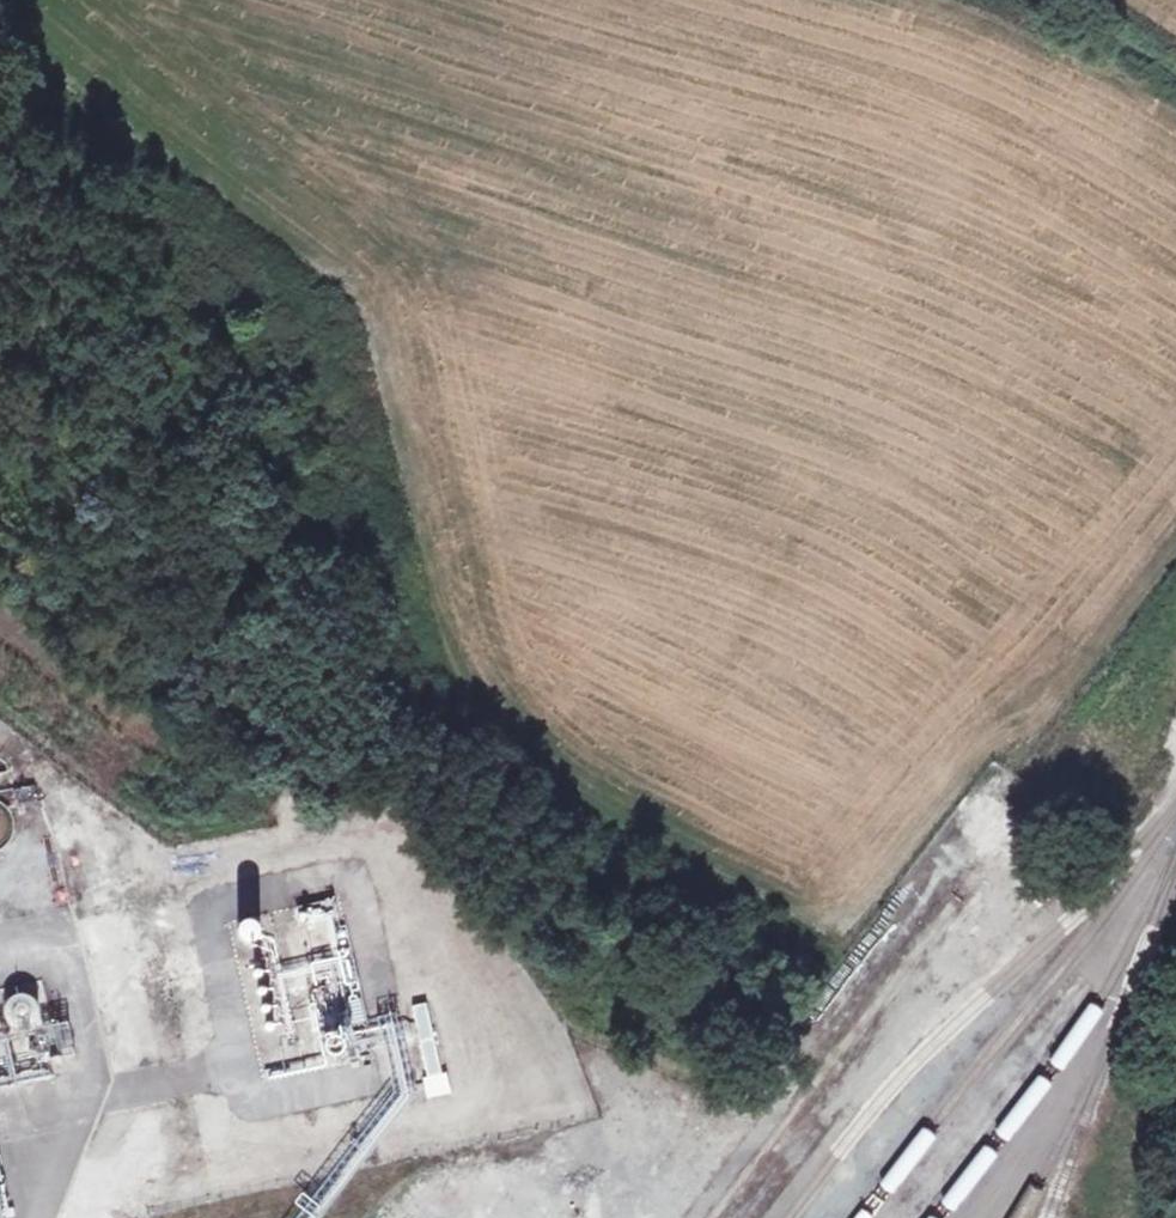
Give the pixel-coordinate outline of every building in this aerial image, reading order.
[(37,801),(34,786),(13,791),(16,806),(37,801)] [(9,843),(12,838),(14,832),(14,826),(14,820),(12,815),(9,809),(5,805),(0,802),(0,851),(1,851),(5,847),(9,843)] [(230,1080),(237,1122),(384,1096),(373,1032),(365,1033),(342,902),(231,922),(258,1075),(230,1080)] [(11,1082),(9,1044),(0,1044),(0,1082),(11,1082)] [(0,1160),(0,1217),(10,1217),(0,1160)]
